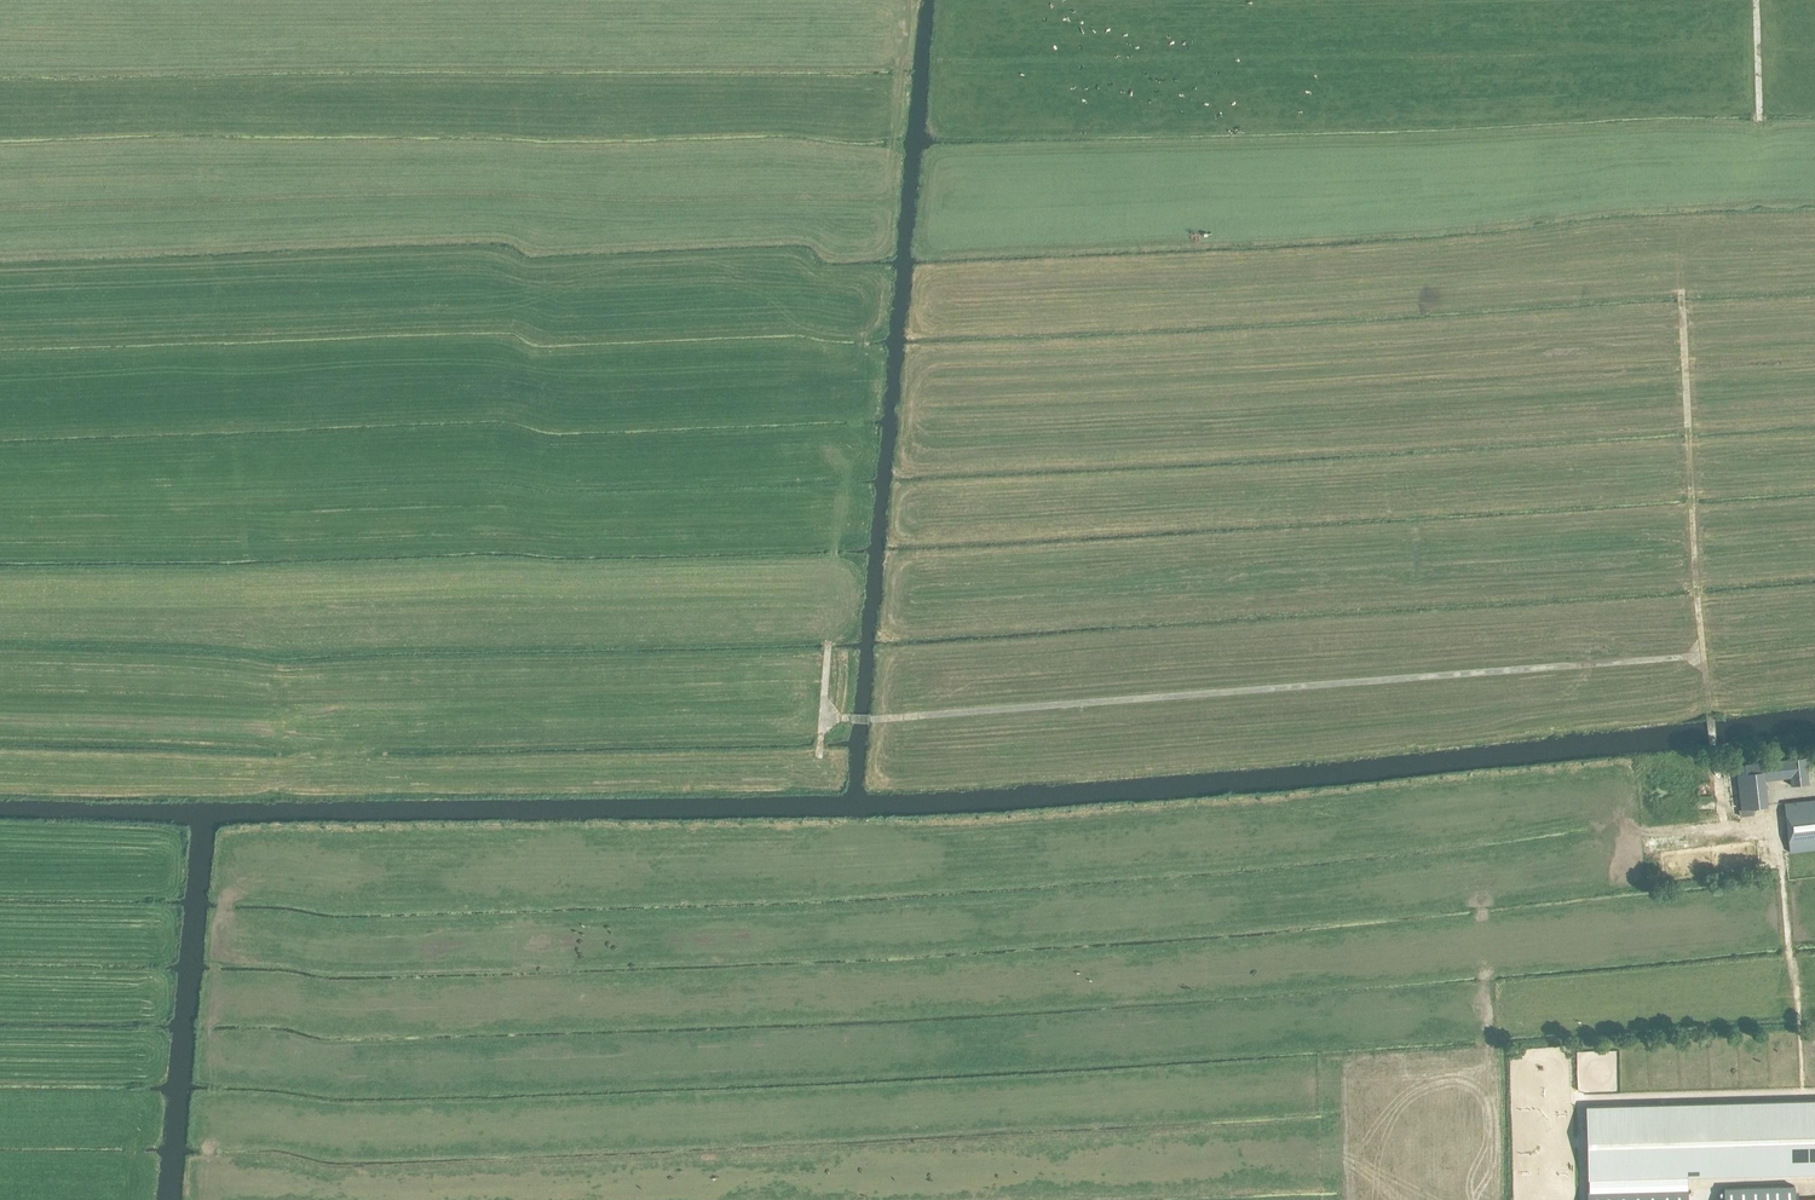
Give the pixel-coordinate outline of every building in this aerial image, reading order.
[(1737,766),(1742,809),(1754,808),(1768,806),(1765,780),(1791,777),(1792,786),(1810,784),(1806,758),(1737,766)] [(1790,852),(1814,849),(1814,800),(1785,804),(1790,852)] [(1739,810),(1740,817),(1754,815),(1754,808),(1742,809),(1739,810)] [(1586,1106),(1588,1179),(1814,1173),(1814,1100),(1586,1106)] [(1725,1188),(1725,1199),(1795,1199),(1794,1187),(1725,1188)] [(1589,1191),(1589,1199),(1687,1199),(1687,1189),(1589,1191)]
